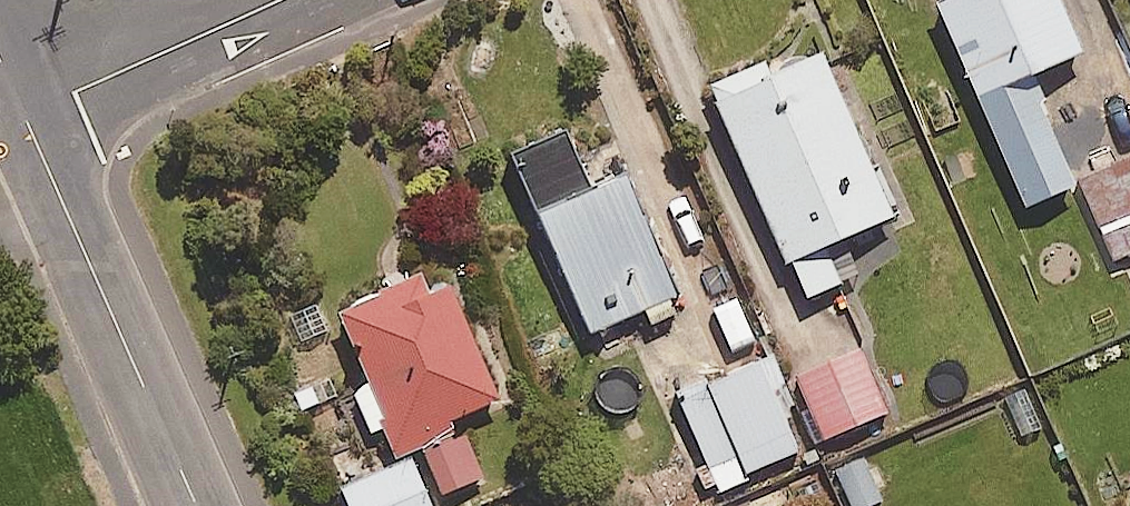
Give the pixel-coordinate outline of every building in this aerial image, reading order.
[(1022,201),(1070,181),(1036,98),(1046,94),(1033,63),(1077,45),(1058,0),(938,0),(1022,201)] [(708,81),(784,258),(789,256),(805,292),(858,269),(841,230),(890,209),(818,43),(766,66),(762,58),(708,81)] [(579,162),(564,126),(510,149),(588,327),(642,304),(649,319),(682,305),(613,147),(579,162)] [(1077,176),(1112,256),(1129,249),(1129,153),(1077,176)] [(424,286),(418,271),(336,304),(366,379),(351,385),(369,429),(382,424),(394,454),(419,444),(438,491),(481,473),(463,429),(454,433),(446,414),(496,394),(449,276),(424,286)] [(884,409),(861,346),(798,370),(822,432),(884,409)] [(807,455),(766,356),(678,393),(719,491),(807,455)] [(1031,388),(1002,399),(1018,443),(1047,433),(1031,388)] [(835,467),(853,505),(861,505),(882,496),(863,454),(835,467)] [(411,455),(341,484),(350,505),(432,505),(411,455)]
